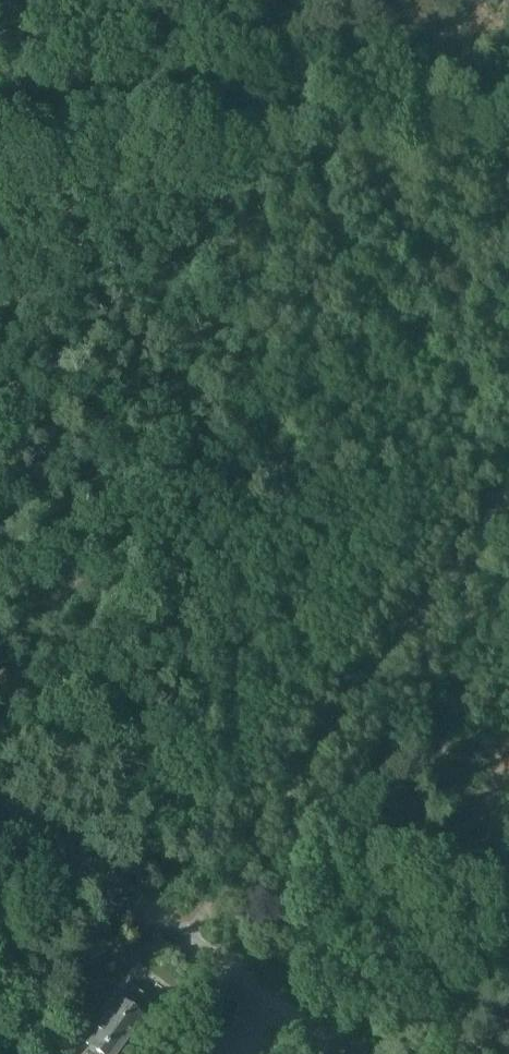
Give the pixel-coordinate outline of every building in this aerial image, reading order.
[(90,1034),(84,1043),(99,1053),(117,1053),(143,1019),(138,1015),(149,1000),(131,987),(120,1002),(116,999),(90,1034)]
